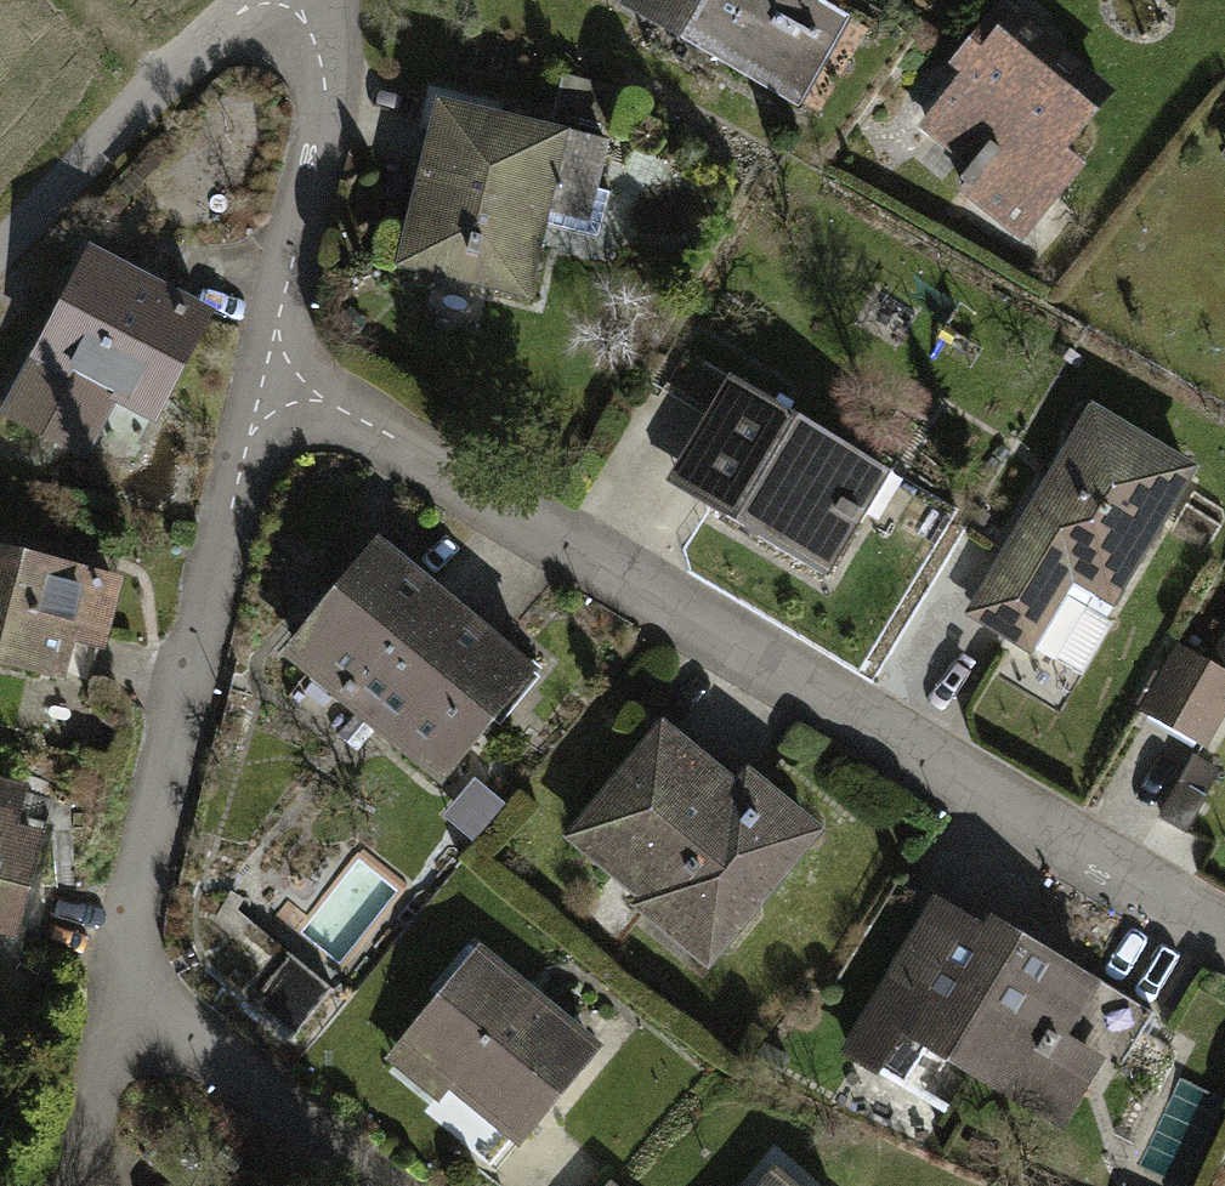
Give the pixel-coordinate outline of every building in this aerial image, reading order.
[(795,95),(842,9),(826,0),(620,0),(795,95)] [(1106,79),(999,3),(973,40),(963,32),(944,58),(956,67),(911,129),(959,162),(942,186),(1015,238),(1073,157),(1058,146),(1106,79)] [(602,128),(424,93),(390,265),(519,290),(532,224),(592,236),(602,187),(591,184),(602,128)] [(1209,155),(1224,167),(1224,134),(1209,155)] [(156,421),(214,303),(87,240),(1,413),(85,454),(112,399),(156,421)] [(884,467),(721,371),(658,477),(821,573),(884,467)] [(1189,460),(1079,399),(958,614),(1024,650),(1064,578),(1109,603),(1189,460)] [(523,662),(364,533),(271,647),(429,776),(523,662)] [(0,544),(0,665),(49,678),(60,635),(95,643),(113,572),(0,544)] [(1165,645),(1133,707),(1199,742),(1224,693),(1224,616),(1200,663),(1165,645)] [(725,775),(651,717),(559,833),(632,890),(621,903),(698,963),(812,819),(737,760),(725,775)] [(7,933),(33,827),(6,821),(17,776),(0,772),(0,931),(7,933)] [(926,889),(832,1049),(870,1070),(893,1030),(1056,1126),(1098,1055),(1057,1032),(1092,973),(978,906),(973,916),(926,889)] [(473,940),(380,1055),(430,1095),(439,1085),(504,1137),(588,1033),(473,940)] [(740,1185),(791,1185),(760,1161),(740,1185)]
